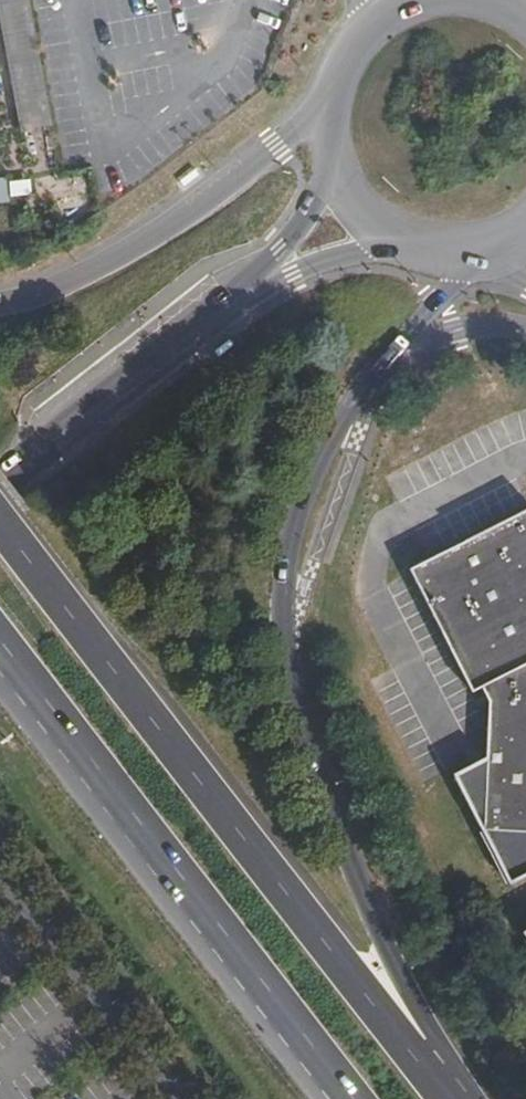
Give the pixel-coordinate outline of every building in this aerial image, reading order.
[(405,570),(467,692),(479,687),(489,703),(483,758),(447,775),(506,882),(525,872),(525,508),(405,570)]
